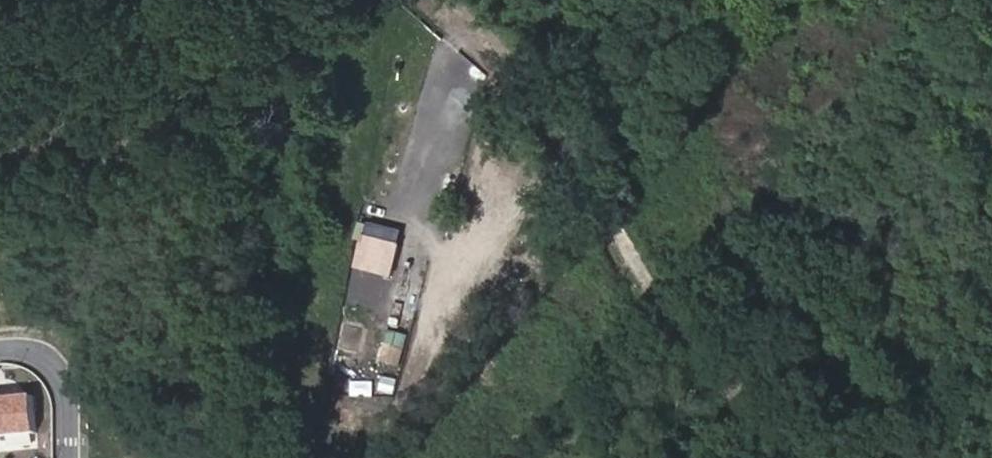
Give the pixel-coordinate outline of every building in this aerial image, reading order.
[(389,274),(399,230),(363,222),(352,265),(389,274)] [(364,286),(355,305),(374,314),(383,295),(364,286)] [(373,362),(399,367),(406,332),(380,327),(373,362)] [(0,400),(0,418),(2,440),(37,437),(33,397),(0,400)]
